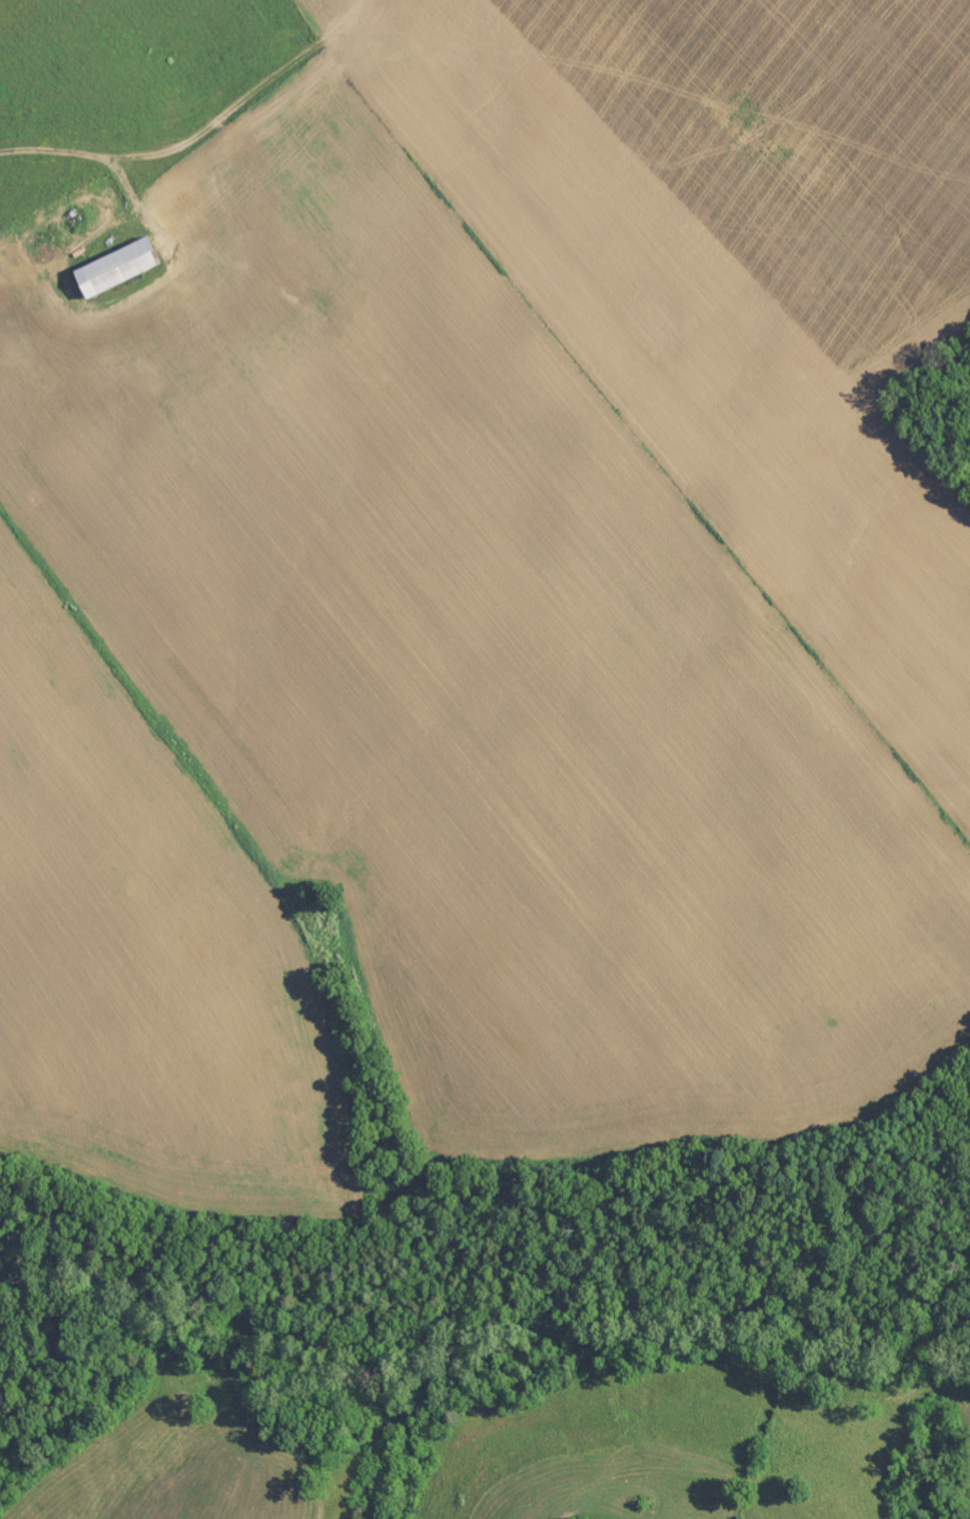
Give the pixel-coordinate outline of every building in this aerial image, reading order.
[(83,301),(159,266),(146,238),(70,273),(83,301)]
